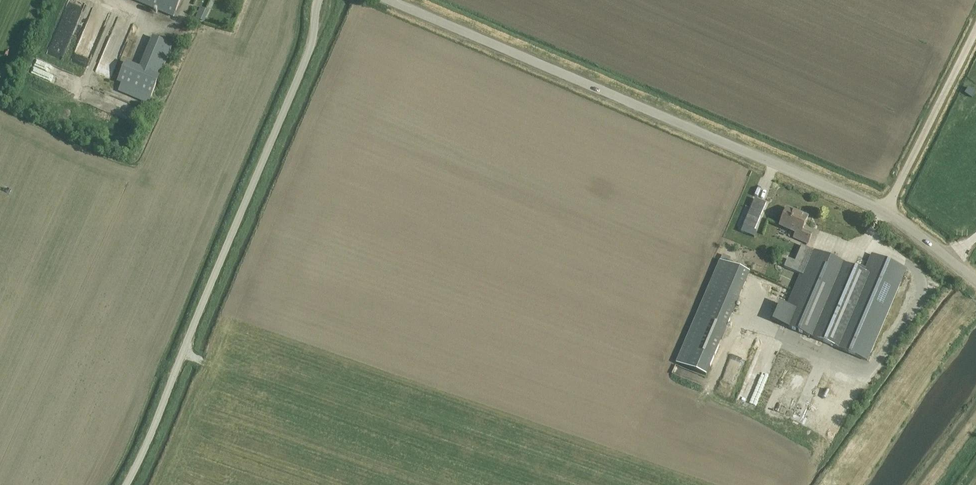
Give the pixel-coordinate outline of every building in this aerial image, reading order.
[(174,16),(180,0),(135,0),(174,16)] [(210,12),(201,7),(196,18),(204,23),(210,12)] [(173,45),(154,37),(141,68),(126,62),(117,82),(122,84),(119,92),(148,104),(173,45)] [(49,71),(52,66),(40,59),(37,65),(49,71)] [(101,61),(97,70),(111,77),(115,68),(101,61)] [(808,218),(787,209),(780,226),(796,233),(794,238),(808,244),(812,235),(806,232),(806,233),(802,232),(808,218)] [(800,274),(787,306),(800,311),(792,328),(833,346),(868,361),(902,278),(906,269),(872,255),(868,264),(866,269),(855,264),(854,267),(803,246),(793,271),(800,274)] [(707,291),(696,315),(726,328),(737,304),(707,291)] [(726,328),(696,315),(676,362),(706,375),(726,328)] [(758,358),(749,388),(763,391),(772,361),(758,358)]
